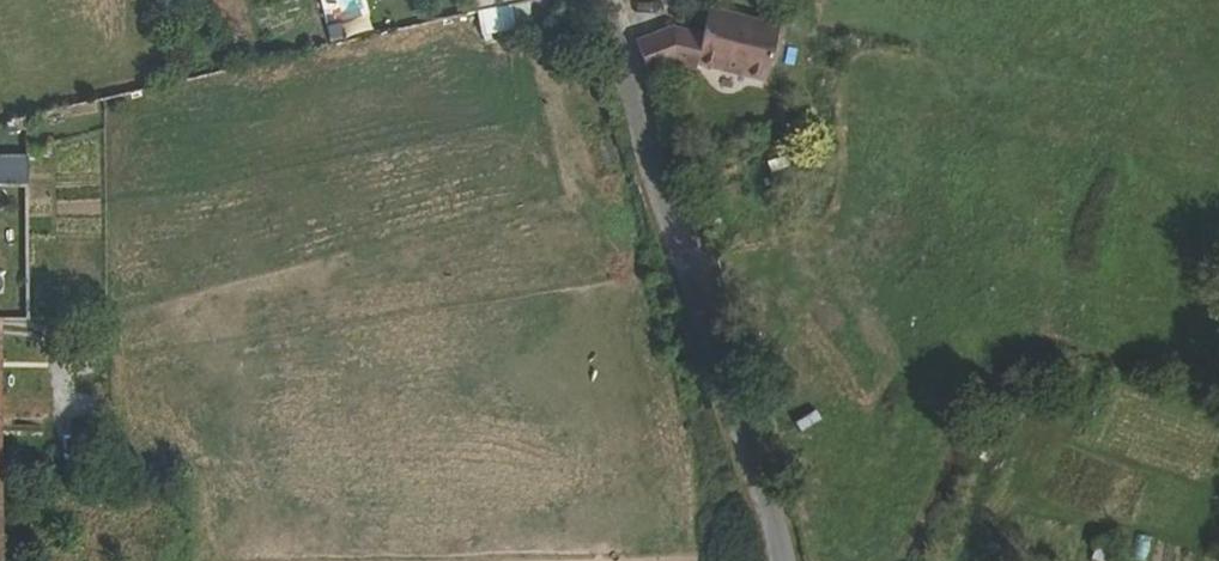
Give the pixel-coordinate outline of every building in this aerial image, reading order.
[(364,7),(356,0),(344,0),(330,17),(346,30),(364,7)] [(520,5),(518,0),(489,0),(479,2),(482,14),(520,5)] [(640,38),(651,71),(675,60),(696,68),(698,62),(765,84),(783,30),(714,7),(706,34),(677,22),(640,38)] [(37,167),(36,119),(17,124),(18,168),(37,167)]
